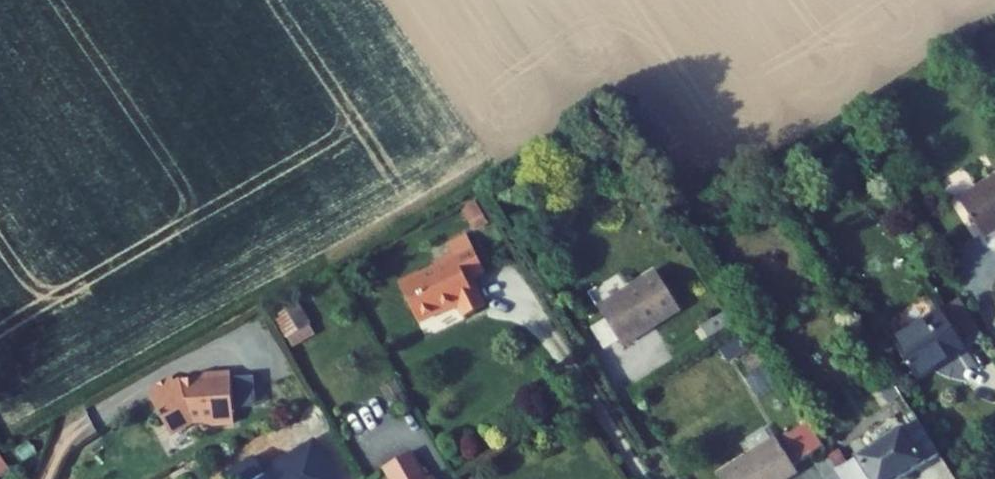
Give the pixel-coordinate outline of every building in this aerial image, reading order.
[(959,200),(981,234),(994,226),(994,177),(959,200)] [(983,238),(994,230),(994,226),(981,234),(983,238)] [(449,246),(468,236),(467,234),(448,243),(449,246)] [(400,285),(418,323),(440,313),(441,315),(459,306),(464,317),(485,306),(476,287),(471,289),(467,280),(472,278),(485,271),(468,236),(449,246),(453,254),(433,263),(435,268),(400,285)] [(656,270),(597,307),(606,322),(620,343),(651,323),(653,328),(681,311),(656,270)] [(471,289),(476,287),(472,278),(467,280),(471,289)] [(965,348),(984,336),(960,299),(941,310),(965,348)] [(287,338),(310,325),(296,302),(273,316),(287,338)] [(748,328),(735,307),(701,327),(714,349),(748,328)] [(917,379),(965,348),(941,310),(892,342),(917,379)] [(607,351),(620,343),(606,322),(594,329),(607,351)] [(719,349),(728,362),(749,349),(741,335),(719,349)] [(170,434),(193,422),(205,421),(209,424),(211,425),(235,423),(231,375),(202,376),(202,378),(199,378),(198,378),(197,378),(197,379),(197,380),(197,381),(182,382),(177,385),(174,380),(153,391),(155,396),(151,399),(170,434)] [(251,377),(234,378),(236,408),(253,407),(251,377)] [(888,407),(903,397),(891,378),(876,388),(888,407)] [(403,394),(395,381),(382,388),(390,401),(403,394)] [(939,454),(912,411),(908,414),(913,422),(838,471),(843,478),(900,478),(939,454)] [(808,422),(778,441),(776,438),(718,475),(721,478),(777,478),(795,468),(794,466),(823,447),(808,422)] [(387,466),(406,455),(400,444),(381,455),(387,466)] [(411,453),(406,455),(387,466),(385,467),(392,478),(426,478),(411,453)]
